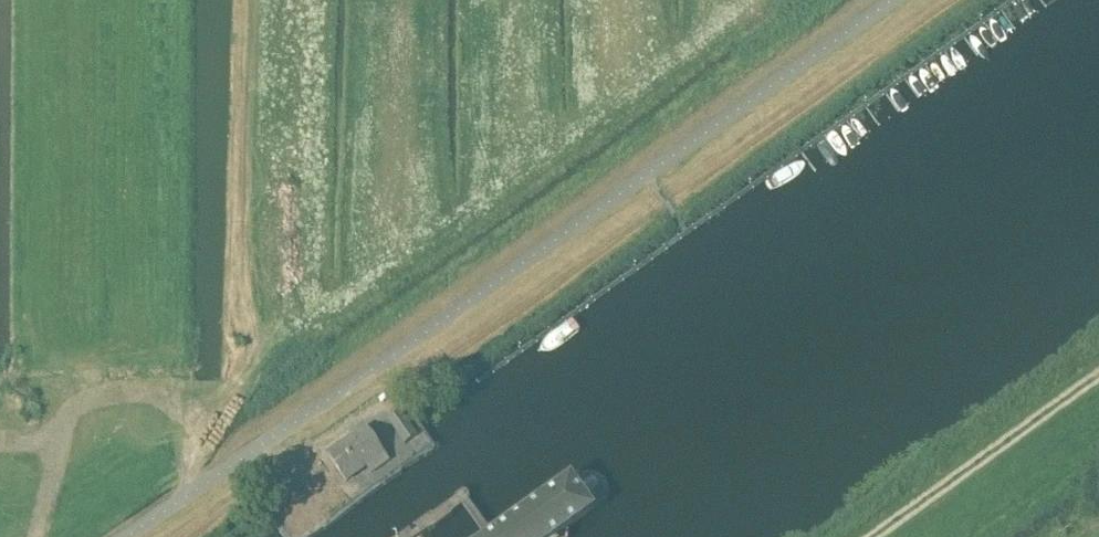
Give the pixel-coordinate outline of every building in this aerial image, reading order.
[(593,477),(579,487),(572,477),(488,536),(553,536),(593,508),(586,498),(600,488),(593,477)]
